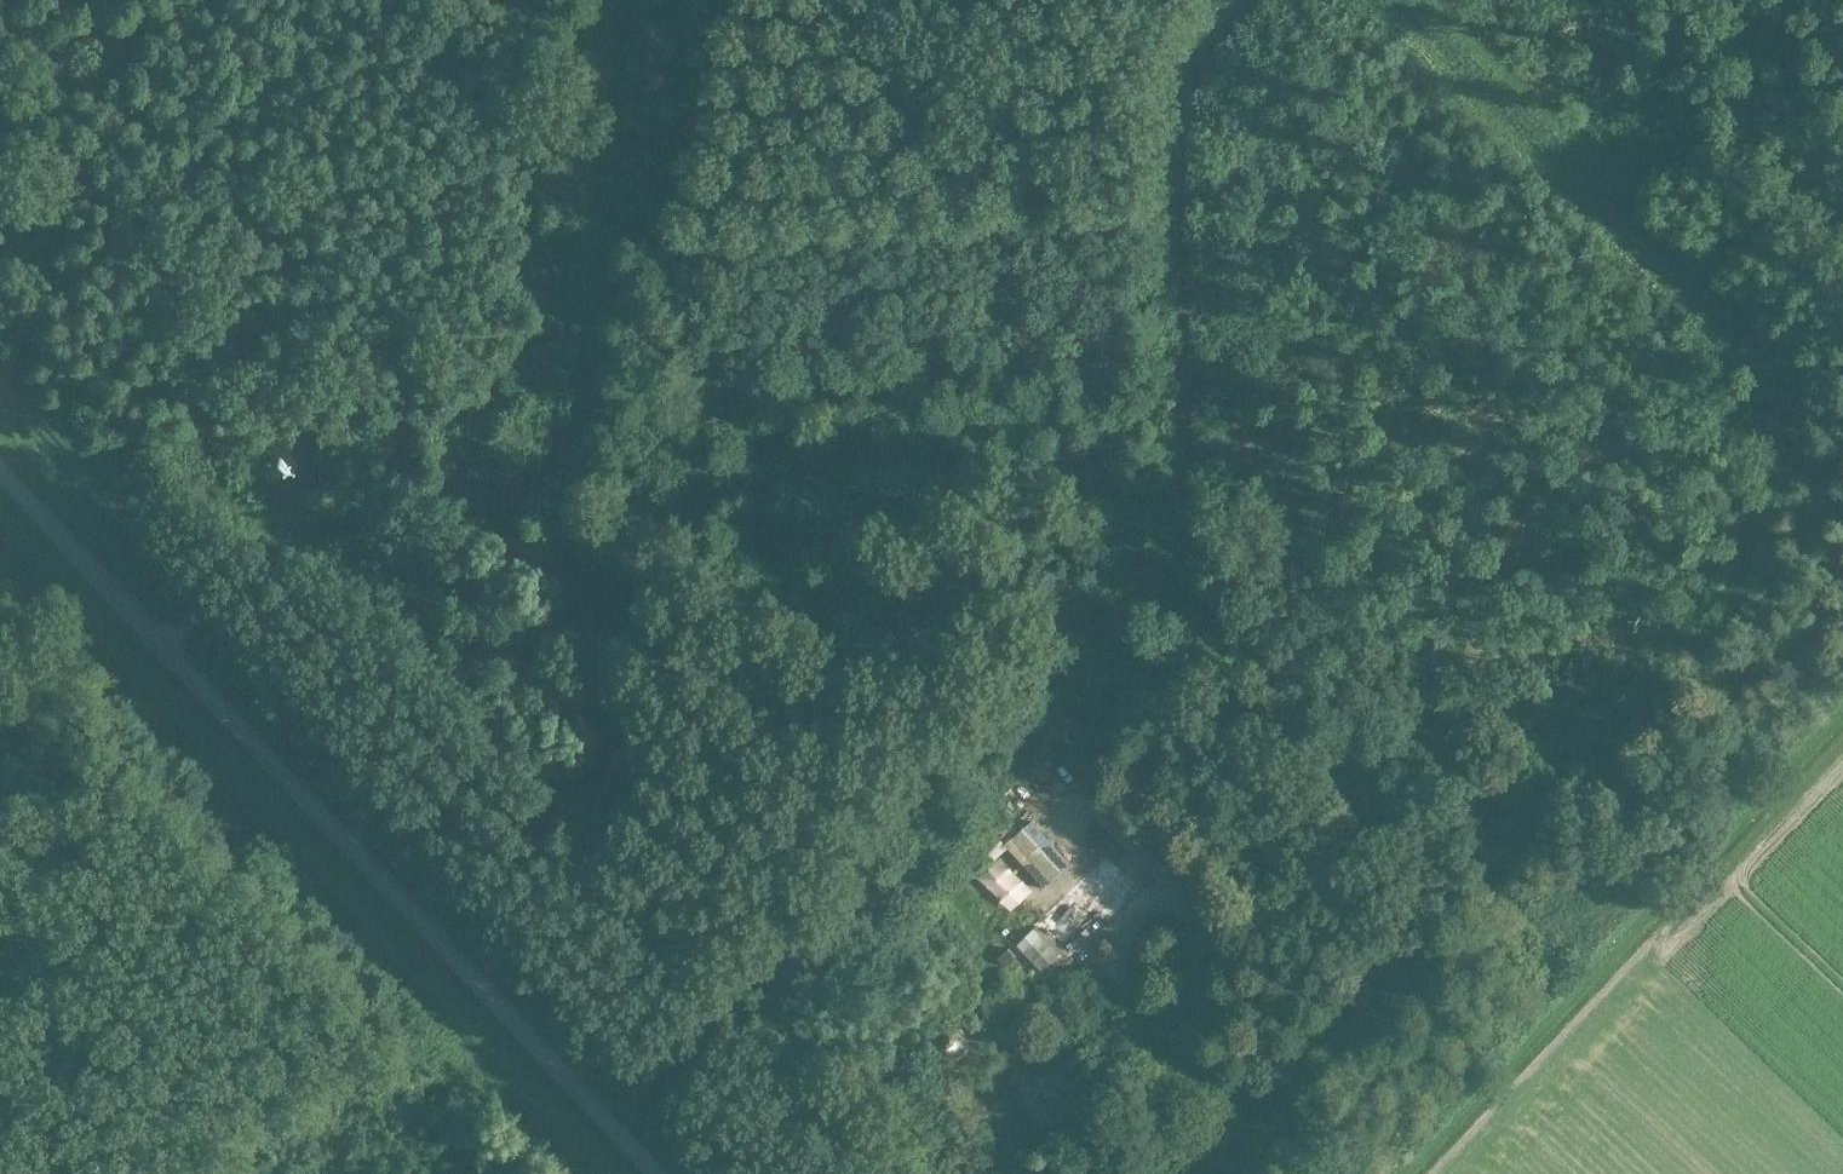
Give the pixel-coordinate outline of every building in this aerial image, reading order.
[(990,759),(1012,749),(1007,738),(985,748),(990,759)] [(1009,946),(1041,981),(1138,890),(1106,856),(1009,946)]
